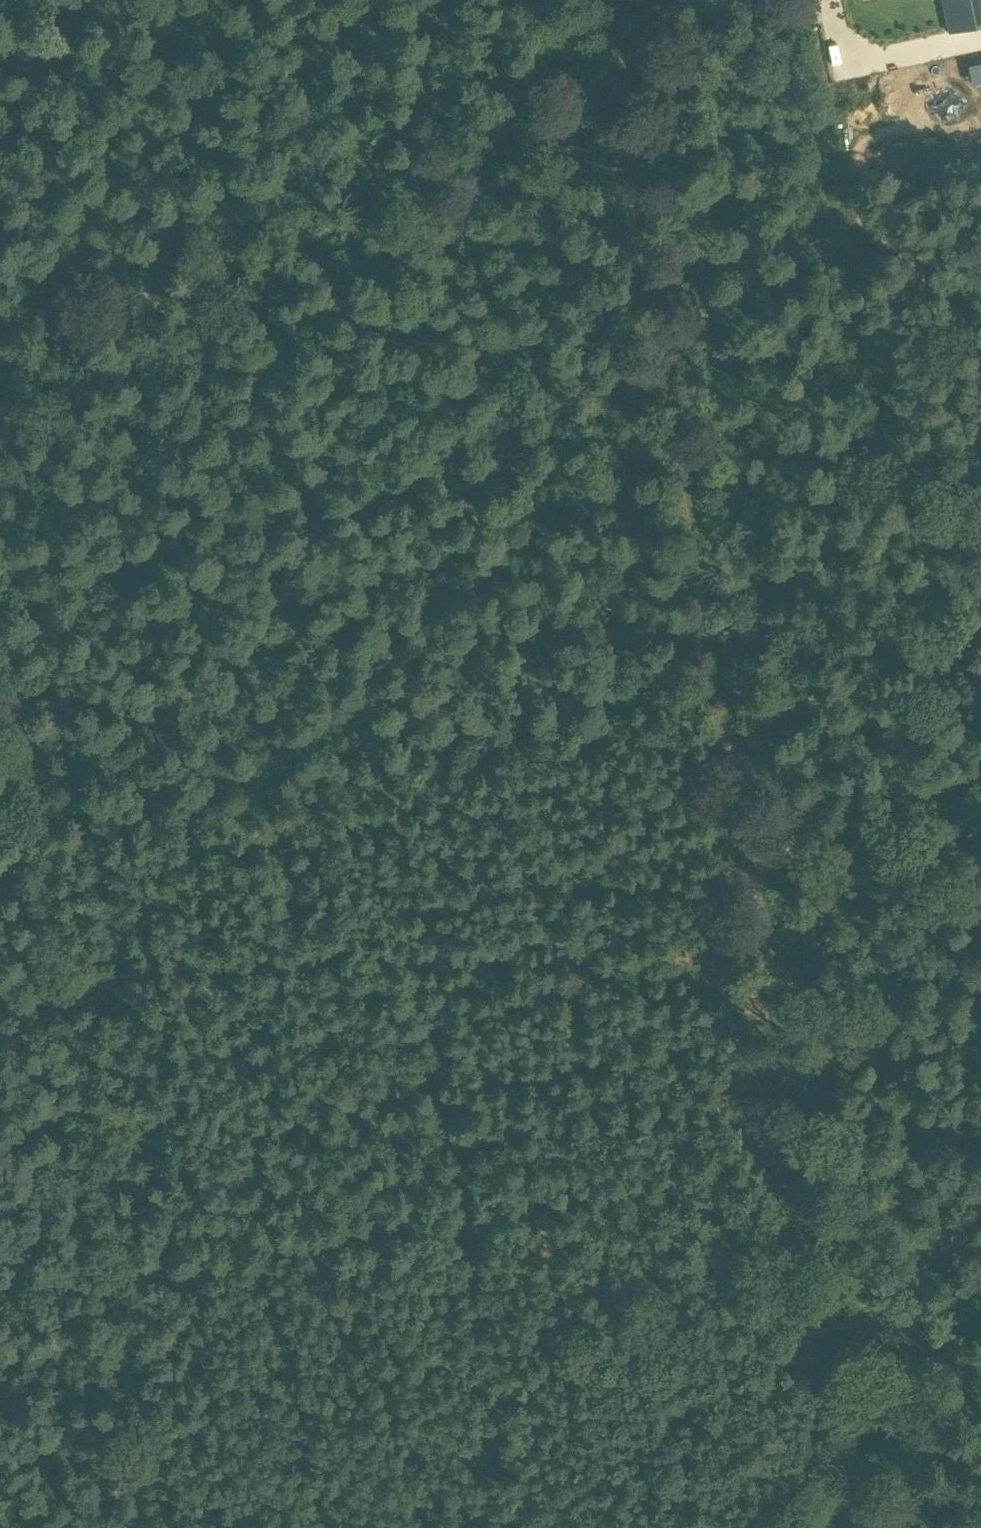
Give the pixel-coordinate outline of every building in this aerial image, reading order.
[(951,33),(980,27),(980,0),(944,0),(951,33)] [(971,83),(980,81),(980,60),(966,63),(971,83)]
